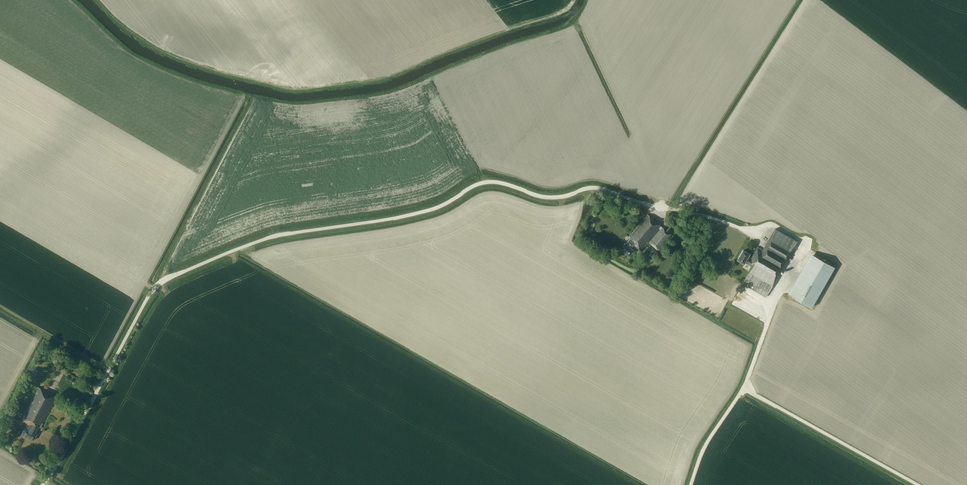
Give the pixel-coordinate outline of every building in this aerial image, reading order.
[(625,243),(620,249),(629,256),(634,250),(632,248),(634,245),(641,250),(648,242),(658,250),(671,235),(647,214),(629,237),(630,238),(626,244),(625,243)] [(743,283),(766,297),(798,241),(775,229),(763,250),(758,247),(751,258),(749,257),(750,254),(743,250),(737,260),(744,264),(745,262),(752,266),(743,283)] [(788,293),(812,307),(835,267),(811,254),(788,293)] [(31,376),(36,378),(40,370),(35,367),(31,376)] [(38,387),(20,421),(28,425),(26,428),(25,428),(22,434),(33,440),(37,434),(35,433),(39,427),(40,427),(56,397),(38,387)]
